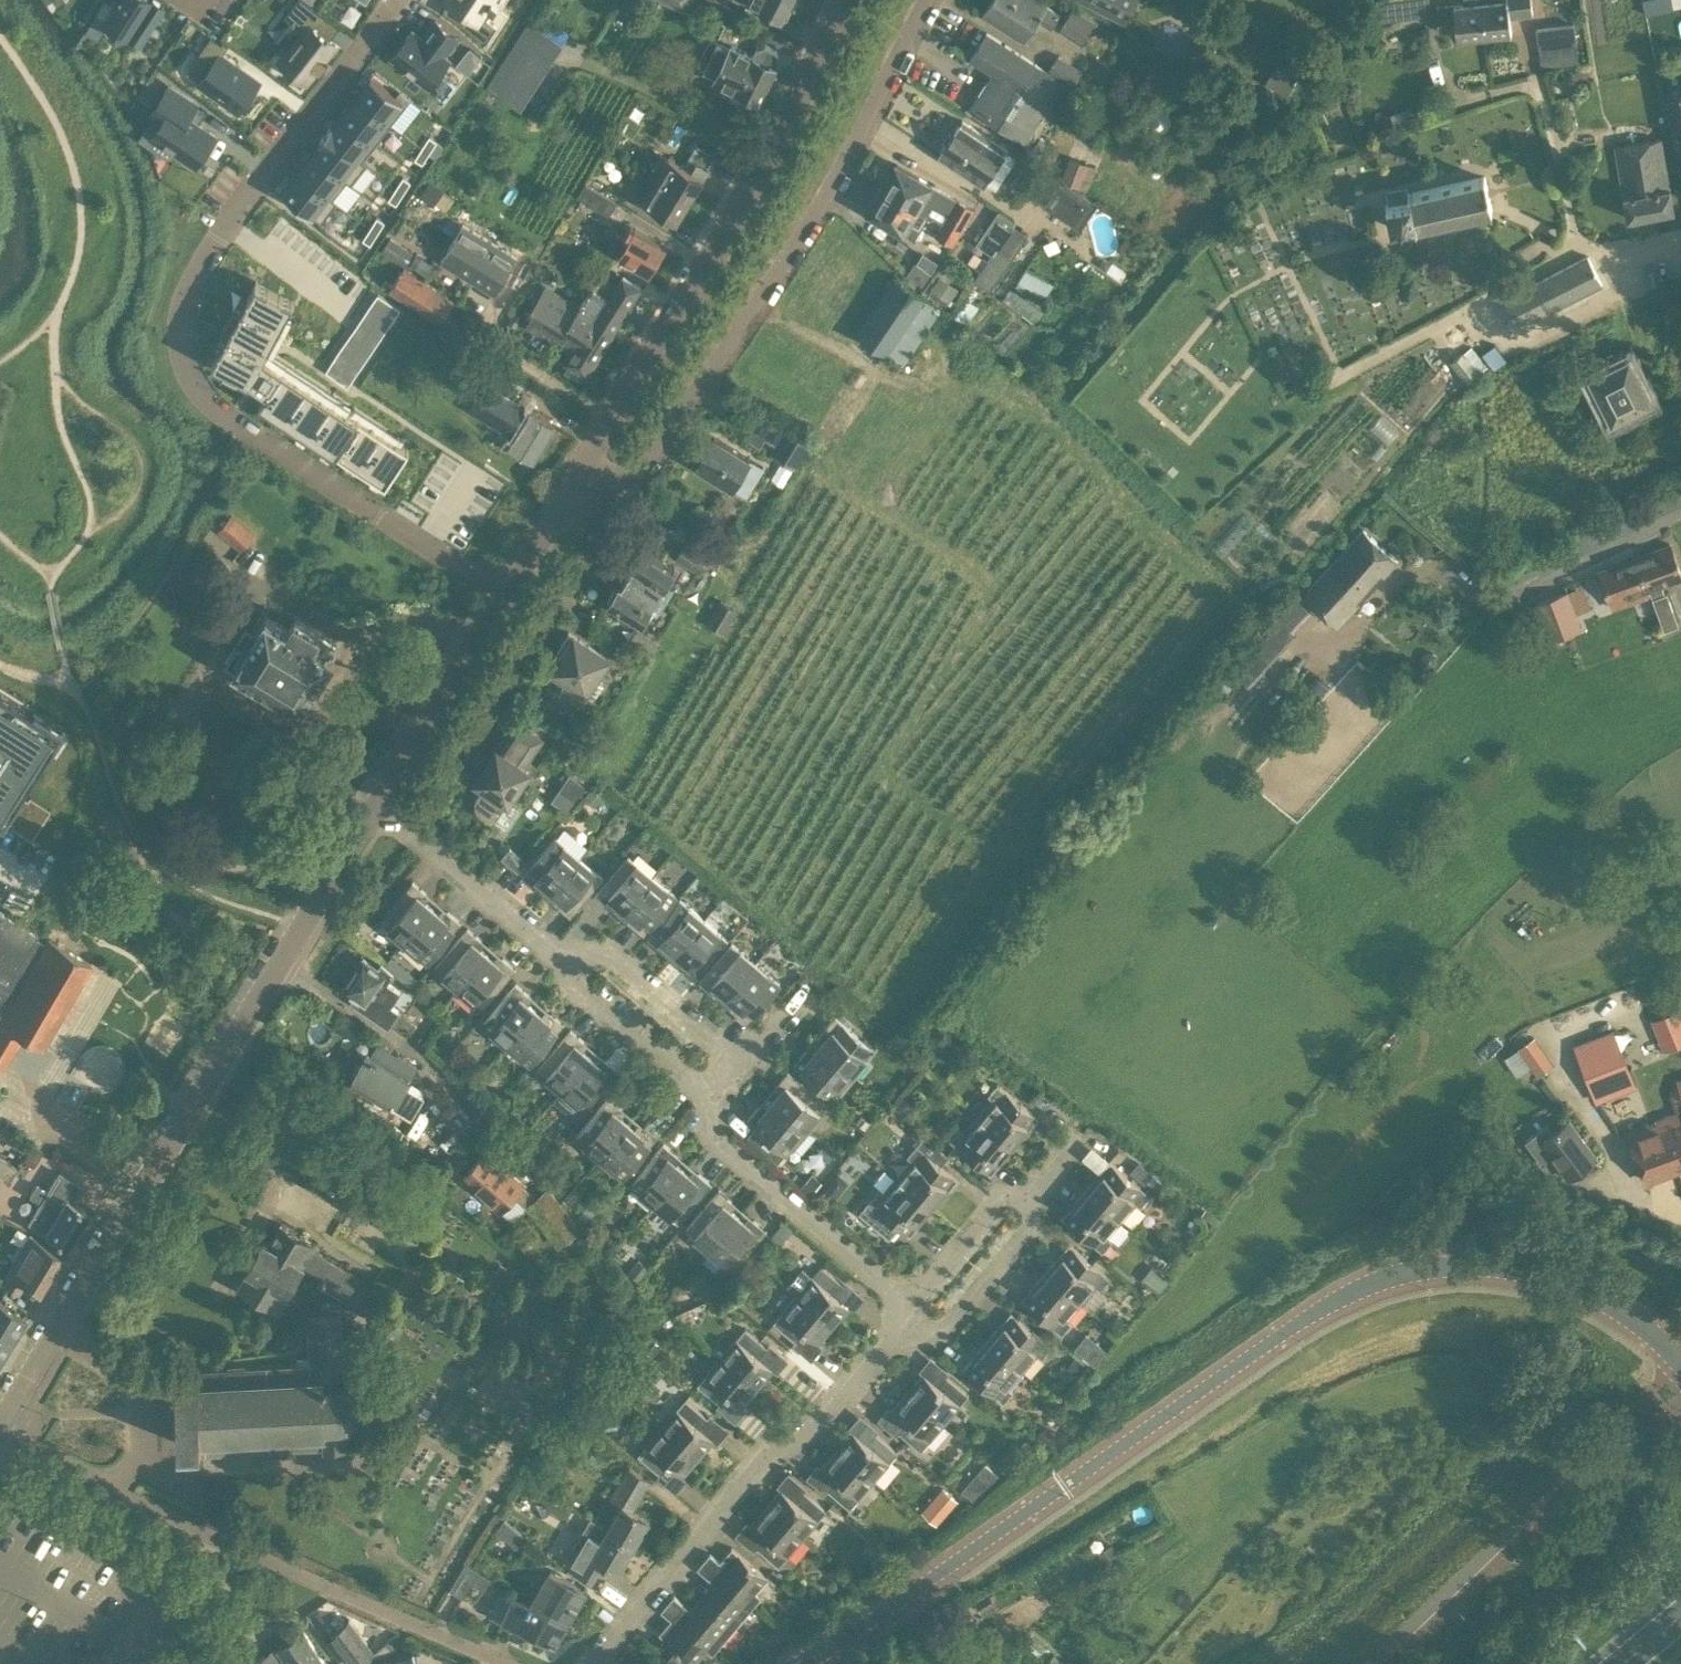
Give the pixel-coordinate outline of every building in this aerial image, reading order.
[(94,14),(105,20),(103,23),(105,24),(106,22),(108,23),(127,35),(126,37),(127,38),(128,37),(141,45),(167,6),(165,5),(164,5),(156,0),(118,0),(116,3),(112,0),(103,0),(94,14)] [(280,60),(306,80),(317,66),(320,69),(328,59),(325,56),(336,42),(330,37),(312,23),(321,11),(307,0),(295,0),(284,15),(291,20),(303,30),(289,48),(280,60)] [(486,39),(497,23),(486,16),(497,0),(449,0),(443,10),(486,39)] [(782,15),(790,0),(754,0),(782,15)] [(1046,6),(1045,5),(1038,0),(993,0),(984,14),(1024,40),(1040,15),(1046,6)] [(1092,54),(1107,31),(1075,10),(1073,14),(1052,0),(1049,0),(1045,5),(1046,6),(1040,15),(1063,30),(1060,33),(1092,54)] [(1124,20),(1134,0),(1084,0),(1124,20)] [(1378,14),(1378,21),(1431,14),(1429,0),(1383,0),(1376,5),(1378,14)] [(1482,34),(1479,0),(1468,0),(1468,2),(1451,4),(1451,3),(1434,5),(1437,29),(1454,27),(1455,37),(1482,34)] [(1482,34),(1509,31),(1508,18),(1533,14),(1531,0),(1479,0),(1482,34)] [(1645,15),(1673,10),(1673,8),(1680,6),(1680,0),(1642,0),(1645,15)] [(412,29),(391,55),(429,85),(450,58),(444,54),(457,36),(436,19),(427,31),(422,37),(412,29)] [(527,19),(505,53),(539,75),(561,42),(527,19)] [(1538,49),(1577,44),(1574,23),(1536,27),(1538,49)] [(714,77),(736,87),(756,47),(748,43),(746,34),(726,25),(718,41),(712,39),(699,66),(716,74),(714,77)] [(1063,81),(1047,71),(989,33),(988,31),(987,31),(970,58),(993,73),(1046,107),(1062,82),(1063,81)] [(199,80),(199,81),(223,99),(236,108),(238,109),(239,107),(242,103),(243,104),(259,82),(221,54),(229,44),(223,40),(221,42),(211,34),(199,51),(200,52),(210,59),(213,61),(199,80)] [(756,47),(736,87),(741,90),(737,100),(753,108),(758,98),(759,98),(778,58),(774,47),(765,42),(756,47)] [(1606,46),(1595,48),(1597,56),(1608,54),(1606,46)] [(470,48),(457,64),(468,72),(480,56),(470,48)] [(519,105),(539,75),(505,53),(485,83),(519,105)] [(1052,63),(1047,71),(1059,79),(1071,61),(1058,53),(1052,63)] [(1554,75),(1555,88),(1593,82),(1591,70),(1554,75)] [(1029,144),(1033,138),(1028,135),(1046,107),(993,73),(971,107),(1029,144)] [(371,75),(355,95),(392,123),(392,122),(403,131),(422,107),(413,99),(400,90),(396,95),(371,75)] [(198,125),(200,121),(196,118),(202,109),(169,85),(152,109),(155,111),(163,117),(152,133),(159,138),(157,142),(172,152),(174,149),(196,163),(215,136),(198,125)] [(355,95),(341,113),(377,141),(392,123),(355,95)] [(333,122),(326,132),(362,160),(363,160),(377,141),(341,113),(334,123),(333,122)] [(1006,151),(1007,149),(962,119),(936,157),(981,187),(984,182),(995,190),(1017,159),(1006,151)] [(319,142),(311,151),(348,179),(347,180),(351,183),(367,163),(363,160),(362,160),(326,132),(318,141),(319,142)] [(429,135),(422,146),(430,151),(436,155),(443,144),(437,140),(429,135)] [(1660,139),(1615,146),(1627,216),(1671,209),(1660,139)] [(422,146),(415,158),(423,163),(430,151),(422,146)] [(311,151),(297,170),(333,198),(334,197),(340,189),(347,180),(348,179),(311,151)] [(1095,165),(1069,156),(1060,179),(1087,190),(1095,165)] [(654,180),(686,199),(699,175),(666,157),(654,180)] [(1026,158),(1010,181),(1046,206),(1080,229),(1097,204),(1064,181),(1062,183),(1026,158)] [(888,180),(884,188),(926,213),(929,214),(941,222),(960,233),(966,221),(969,216),(974,208),(955,198),(932,184),(896,162),(887,176),(888,180)] [(297,170),(282,190),(322,221),(338,200),(334,197),(333,198),(297,170)] [(403,176),(396,186),(404,191),(411,181),(403,176)] [(1490,210),(1483,176),(1406,193),(1405,188),(1385,192),(1387,202),(1384,203),(1389,227),(1412,222),(1413,227),(1490,210)] [(447,208),(453,198),(454,197),(428,180),(420,195),(434,204),(436,201),(447,208)] [(675,219),(686,199),(654,180),(642,201),(675,219)] [(617,201),(586,181),(577,195),(609,215),(617,201)] [(396,186),(389,198),(396,203),(404,191),(396,186)] [(875,196),(867,210),(903,232),(904,231),(916,237),(922,226),(929,214),(926,213),(884,188),(880,195),(875,196)] [(377,216),(370,227),(377,232),(385,221),(377,216)] [(960,233),(941,222),(935,234),(953,244),(958,237),(960,233)] [(1011,223),(974,278),(990,289),(1028,234),(1011,223)] [(452,242),(506,275),(517,256),(463,224),(452,242)] [(665,246),(632,225),(625,236),(619,232),(610,246),(619,252),(620,251),(650,270),(665,246)] [(370,227),(363,238),(370,243),(377,232),(370,227)] [(380,250),(404,266),(413,252),(390,236),(380,250)] [(441,259),(470,277),(495,292),(506,275),(452,242),(441,259)] [(1587,255),(1504,298),(1505,300),(1508,298),(1519,322),(1516,323),(1517,325),(1601,283),(1587,255)] [(931,270),(917,260),(915,259),(906,272),(922,283),(931,270)] [(380,286),(440,322),(455,300),(404,266),(392,284),(384,279),(380,286)] [(1018,280),(1045,297),(1054,282),(1027,266),(1018,280)] [(548,286),(538,301),(573,323),(579,313),(589,320),(591,318),(612,331),(641,284),(624,274),(621,279),(617,286),(600,276),(590,292),(589,291),(584,299),(580,306),(548,286)] [(938,276),(930,287),(950,301),(957,290),(938,276)] [(857,333),(885,352),(904,365),(928,329),(926,328),(939,309),(894,279),(857,333)] [(256,280),(212,361),(250,381),(251,379),(266,390),(259,401),(381,482),(409,448),(360,416),(265,353),(294,300),(256,280)] [(378,293),(373,300),(384,307),(389,300),(378,293)] [(373,300),(368,307),(379,314),(384,307),(373,300)] [(389,300),(384,307),(395,315),(400,307),(389,300)] [(538,301),(525,323),(570,351),(566,358),(570,361),(563,371),(581,381),(587,371),(612,331),(591,318),(589,320),(579,313),(573,323),(538,301)] [(368,307),(364,314),(375,322),(379,314),(368,307)] [(384,307),(379,314),(391,322),(395,315),(384,307)] [(364,314),(359,321),(370,329),(375,322),(364,314)] [(379,314),(375,322),(386,329),(391,322),(379,314)] [(359,321),(354,329),(365,336),(370,329),(359,321)] [(375,322),(370,329),(381,336),(386,329),(375,322)] [(354,329),(349,336),(360,343),(365,336),(354,329)] [(370,329),(365,336),(376,343),(381,336),(370,329)] [(480,348),(452,331),(443,345),(471,363),(480,348)] [(349,336),(345,343),(356,350),(360,343),(349,336)] [(365,336),(360,343),(372,351),(376,343),(365,336)] [(345,343),(340,350),(351,357),(356,350),(345,343)] [(360,343),(356,350),(367,358),(372,351),(360,343)] [(1494,344),(1482,353),(1494,369),(1506,360),(1494,344)] [(1582,362),(1573,345),(1541,362),(1550,379),(1582,362)] [(340,350),(335,357),(346,365),(351,357),(340,350)] [(356,350),(351,357),(362,365),(367,358),(356,350)] [(1462,353),(1451,363),(1469,384),(1480,375),(1462,353)] [(1626,356),(1587,377),(1609,419),(1648,399),(1626,356)] [(335,357),(330,364),(341,372),(346,365),(335,357)] [(351,357),(346,365),(357,372),(362,365),(351,357)] [(330,364),(326,372),(337,379),(341,372),(330,364)] [(346,365),(341,372),(353,379),(357,372),(346,365)] [(341,372),(337,379),(348,386),(353,379),(341,372)] [(483,381),(467,406),(514,437),(511,440),(510,445),(532,458),(554,422),(531,408),(530,410),(483,381)] [(758,412),(743,437),(760,447),(765,438),(777,445),(771,454),(795,468),(810,444),(758,412)] [(766,466),(750,456),(715,435),(698,464),(733,485),(748,495),(766,466)] [(217,530),(241,550),(255,533),(231,513),(217,530)] [(200,517),(191,528),(201,537),(211,525),(200,517)] [(1362,530),(1303,594),(1301,596),(1336,628),(1397,561),(1362,530)] [(684,542),(675,557),(697,571),(706,555),(684,542)] [(1634,556),(1647,589),(1648,589),(1680,576),(1680,572),(1670,543),(1634,556)] [(632,562),(625,573),(657,594),(674,567),(641,546),(640,549),(636,549),(630,558),(632,562)] [(1650,593),(1648,589),(1647,589),(1634,556),(1599,570),(1613,607),(1650,593)] [(640,620),(657,594),(625,573),(617,584),(613,585),(608,593),(610,596),(608,600),(640,620)] [(1567,589),(1551,596),(1565,634),(1581,628),(1567,589)] [(1533,602),(1535,607),(1546,637),(1547,641),(1565,634),(1551,596),(1533,602)] [(720,598),(706,622),(724,632),(738,609),(720,598)] [(1535,607),(1517,614),(1517,615),(1522,628),(1528,643),(1546,637),(1535,607)] [(301,706),(333,655),(314,642),(319,633),(320,632),(296,616),(289,627),(266,612),(242,651),(234,645),(225,659),(301,706)] [(1250,686),(1251,684),(1270,663),(1267,660),(1282,644),(1283,645),(1293,634),(1271,613),(1245,641),(1253,647),(1233,669),(1250,686)] [(637,627),(627,641),(649,655),(658,640),(637,627)] [(609,657),(569,631),(560,643),(566,647),(552,669),(594,697),(604,683),(595,677),(609,657)] [(340,645),(319,633),(314,642),(333,655),(340,645)] [(26,797),(17,791),(18,788),(57,728),(0,691),(0,817),(0,816),(10,822),(8,825),(30,839),(50,808),(28,794),(26,797)] [(475,799),(475,802),(475,806),(476,809),(478,812),(481,815),(493,823),(495,820),(506,827),(519,807),(508,800),(528,770),(521,766),(539,739),(515,724),(478,781),(484,785),(477,796),(475,799)] [(595,802),(602,795),(590,785),(584,793),(595,802)] [(551,890),(579,856),(555,836),(522,875),(535,886),(540,880),(551,890)] [(638,841),(631,840),(626,847),(636,849),(638,841)] [(501,856),(518,871),(526,860),(510,846),(501,856)] [(624,908),(652,875),(629,855),(596,894),(609,904),(613,899),(624,908)] [(579,856),(551,890),(562,898),(557,905),(570,916),(603,876),(579,856)] [(676,895),(652,875),(624,908),(635,918),(630,923),(643,934),(676,895)] [(404,940),(432,906),(422,897),(426,892),(413,881),(380,919),(404,940)] [(675,952),(703,919),(680,898),(647,937),(660,948),(665,943),(675,952)] [(432,906),(404,940),(428,960),(460,921),(448,910),(443,916),(432,906)] [(48,937),(44,943),(33,936),(36,932),(0,910),(0,1064),(1,1065),(20,1033),(40,1045),(90,962),(48,937)] [(727,939),(703,919),(675,952),(686,961),(682,967),(694,977),(727,939)] [(459,986),(487,953),(476,944),(481,939),(468,927),(435,966),(459,986)] [(727,996),(755,962),(731,942),(698,981),(711,992),(716,987),(727,996)] [(487,953),(459,986),(483,1007),(516,968),(503,957),(498,963),(487,953)] [(400,990),(388,982),(394,973),(381,963),(378,968),(363,958),(343,987),(354,995),(351,1000),(388,1024),(398,1007),(392,1003),(400,990)] [(779,983),(755,962),(727,996),(738,1005),(733,1011),(746,1021),(779,983)] [(507,1042),(535,1009),(524,1000),(529,994),(515,982),(482,1022),(507,1042)] [(1665,1012),(1678,1043),(1680,1042),(1680,1006),(1665,1012)] [(535,1009),(507,1042),(530,1062),(563,1023),(551,1013),(546,1018),(535,1009)] [(828,1033),(819,1044),(852,1072),(872,1048),(834,1015),(823,1028),(828,1033)] [(924,1025),(920,1029),(920,1033),(924,1037),(928,1037),(932,1033),(932,1029),(928,1025),(924,1025)] [(562,1088),(590,1055),(579,1046),(583,1040),(571,1030),(538,1068),(562,1088)] [(1615,1032),(1576,1047),(1591,1086),(1596,1100),(1634,1085),(1615,1032)] [(1517,1047),(1536,1075),(1553,1064),(1533,1035),(1517,1047)] [(359,1073),(352,1084),(389,1107),(390,1105),(392,1107),(410,1117),(411,1118),(424,1096),(421,1085),(409,1079),(408,1078),(415,1066),(378,1043),(371,1056),(367,1053),(356,1071),(359,1073)] [(852,1072),(819,1044),(809,1055),(804,1050),(793,1063),(832,1096),(852,1072)] [(590,1055),(562,1088),(562,1089),(554,1099),(573,1115),(581,1105),(585,1108),(618,1070),(605,1059),(601,1064),(590,1055)] [(476,1066),(463,1064),(462,1074),(475,1076),(476,1066)] [(782,1088),(772,1099),(805,1127),(826,1103),(787,1070),(776,1083),(782,1088)] [(991,1098),(977,1115),(1013,1146),(1037,1118),(996,1083),(986,1094),(991,1098)] [(608,1096),(575,1135),(585,1143),(578,1152),(592,1164),(599,1155),(600,1155),(627,1122),(617,1113),(622,1107),(608,1096)] [(901,1098),(894,1107),(903,1115),(910,1107),(901,1098)] [(805,1127),(772,1099),(763,1109),(758,1105),(747,1118),(754,1125),(746,1134),(776,1159),(784,1150),(785,1151),(805,1127)] [(476,1123),(457,1101),(442,1114),(462,1138),(476,1123)] [(600,1155),(623,1175),(673,1116),(660,1105),(638,1131),(627,1122),(600,1155)] [(1654,1119),(1627,1129),(1645,1180),(1680,1167),(1680,1120),(1676,1111),(1654,1119)] [(958,1128),(948,1139),(990,1174),(1013,1146),(977,1115),(963,1131),(958,1128)] [(1542,1164),(1552,1156),(1568,1179),(1596,1158),(1569,1121),(1553,1133),(1547,1125),(1525,1140),(1542,1164)] [(910,1159),(896,1175),(933,1206),(957,1178),(940,1164),(949,1155),(924,1134),(916,1144),(906,1155),(910,1159)] [(548,1155),(528,1137),(521,1145),(530,1153),(528,1156),(538,1165),(548,1155)] [(654,1202),(682,1168),(671,1159),(676,1153),(664,1143),(631,1182),(654,1202)] [(29,1146),(22,1159),(32,1166),(40,1153),(29,1146)] [(487,1151),(463,1178),(499,1210),(500,1209),(501,1208),(512,1193),(526,1206),(528,1207),(527,1207),(547,1232),(550,1230),(561,1243),(579,1228),(548,1190),(537,1199),(521,1185),(523,1183),(487,1151)] [(15,1166),(0,1156),(0,1174),(7,1178),(15,1166)] [(1108,1160),(1084,1188),(1121,1219),(1135,1202),(1139,1206),(1149,1195),(1108,1160)] [(1153,1173),(1138,1160),(1129,1171),(1144,1183),(1153,1173)] [(878,1189),(858,1212),(888,1238),(898,1226),(909,1235),(933,1206),(896,1175),(886,1166),(873,1182),(883,1191),(882,1192),(878,1189)] [(682,1168),(654,1202),(678,1221),(711,1183),(699,1172),(694,1178),(682,1168)] [(26,1220),(42,1230),(63,1195),(71,1200),(80,1185),(56,1170),(45,1189),(34,1182),(27,1194),(38,1201),(26,1220)] [(573,1180),(563,1172),(554,1183),(564,1191),(573,1180)] [(812,1172),(800,1186),(809,1193),(821,1179),(812,1172)] [(831,1199),(839,1190),(829,1181),(820,1190),(831,1199)] [(1084,1188),(1060,1216),(1101,1251),(1110,1240),(1106,1237),(1121,1219),(1084,1188)] [(709,1248),(737,1215),(727,1206),(732,1200),(718,1189),(686,1228),(709,1248)] [(85,1209),(71,1200),(63,1195),(42,1230),(64,1243),(85,1209)] [(737,1215),(709,1248),(734,1268),(766,1230),(754,1219),(749,1225),(737,1215)] [(785,1220),(776,1230),(786,1238),(794,1228),(785,1220)] [(248,1268),(238,1284),(273,1305),(282,1290),(284,1291),(302,1262),(320,1274),(316,1281),(336,1293),(342,1297),(346,1290),(356,1274),(311,1246),(313,1242),(279,1222),(268,1241),(263,1238),(245,1267),(248,1268)] [(17,1289),(22,1281),(37,1290),(59,1252),(28,1233),(20,1246),(16,1243),(8,1256),(12,1258),(0,1278),(0,1279),(17,1289)] [(1067,1243),(1044,1270),(1080,1301),(1094,1285),(1099,1289),(1108,1278),(1067,1243)] [(638,1279),(649,1267),(638,1258),(628,1270),(638,1279)] [(787,1284),(797,1293),(833,1323),(848,1306),(834,1294),(842,1284),(820,1265),(813,1274),(802,1266),(787,1284)] [(1171,1279),(1153,1265),(1142,1278),(1160,1293),(1171,1279)] [(1065,1318),(1080,1301),(1044,1270),(1020,1298),(1061,1333),(1070,1323),(1065,1318)] [(722,1293),(710,1297),(715,1310),(727,1306),(722,1293)] [(833,1323),(797,1293),(773,1321),(795,1340),(803,1330),(817,1342),(833,1323)] [(11,1332),(23,1312),(0,1298),(0,1326),(11,1332)] [(1009,1311),(985,1340),(1021,1370),(1035,1354),(1040,1358),(1050,1346),(1009,1311)] [(195,1370),(196,1383),(175,1384),(177,1412),(179,1443),(199,1441),(199,1450),(233,1448),(233,1451),(248,1450),(248,1448),(322,1444),(323,1446),(345,1445),(343,1422),(345,1422),(355,1410),(354,1394),(343,1383),(341,1383),(338,1314),(308,1316),(310,1364),(244,1367),(243,1364),(228,1365),(228,1368),(195,1370)] [(11,1332),(0,1326),(0,1350),(11,1332)] [(744,1327),(721,1355),(757,1386),(771,1368),(758,1357),(767,1346),(744,1327)] [(1094,1362),(1106,1347),(1086,1330),(1073,1346),(1094,1362)] [(661,1345),(649,1334),(639,1345),(652,1356),(661,1345)] [(1007,1387),(1021,1370),(985,1340),(961,1368),(1002,1403),(1012,1391),(1007,1387)] [(742,1404),(757,1386),(721,1355),(697,1384),(719,1403),(728,1392),(742,1404)] [(1075,1372),(1082,1364),(1074,1357),(1067,1366),(1075,1372)] [(609,1362),(600,1372),(610,1380),(619,1370),(609,1362)] [(907,1390),(944,1422),(967,1394),(945,1375),(936,1385),(922,1373),(907,1390)] [(944,1422),(907,1390),(892,1409),(906,1421),(897,1431),(920,1450),(944,1422)] [(685,1398),(662,1426),(697,1456),(712,1438),(699,1427),(707,1417),(685,1398)] [(603,1414),(604,1428),(618,1427),(616,1413),(603,1414)] [(1058,1439),(1047,1425),(1036,1434),(1047,1448),(1058,1439)] [(682,1475),(697,1456),(662,1426),(637,1455),(660,1473),(668,1463),(682,1475)] [(836,1449),(873,1480),(897,1451),(875,1433),(866,1443),(851,1431),(836,1449)] [(1034,1446),(1025,1439),(1017,1448),(1026,1456),(1034,1446)] [(873,1480),(836,1449),(821,1467),(835,1478),(826,1490),(848,1509),(873,1480)] [(606,1525),(604,1527),(632,1544),(647,1518),(629,1508),(646,1479),(624,1466),(607,1496),(619,1503),(606,1525)] [(962,1489),(974,1499),(984,1487),(972,1476),(962,1489)] [(764,1507),(801,1538),(825,1509),(802,1490),(794,1500),(780,1489),(764,1507)] [(801,1538),(764,1507),(750,1525),(763,1536),(754,1547),(777,1566),(801,1538)] [(591,1516),(563,1561),(569,1565),(566,1570),(585,1584),(599,1561),(617,1571),(632,1544),(604,1527),(606,1525),(591,1516)] [(504,1518),(501,1522),(495,1529),(517,1545),(525,1534),(504,1518)] [(898,1549),(906,1540),(897,1533),(889,1542),(898,1549)] [(1111,1542),(1099,1550),(1105,1558),(1116,1551),(1111,1542)] [(888,1555),(878,1546),(870,1556),(880,1564),(888,1555)] [(730,1548),(719,1561),(740,1579),(728,1592),(749,1610),(761,1597),(753,1590),(765,1577),(730,1548)] [(709,1553),(703,1561),(713,1568),(719,1561),(709,1553)] [(736,1625),(749,1610),(728,1592),(740,1579),(719,1561),(713,1568),(703,1561),(696,1569),(712,1582),(701,1595),(736,1625)] [(490,1578),(465,1562),(449,1588),(463,1597),(472,1581),(483,1588),(490,1578)] [(532,1597),(565,1618),(583,1589),(549,1569),(532,1597)] [(797,1610),(804,1602),(792,1592),(785,1600),(797,1610)] [(553,1639),(565,1618),(532,1597),(529,1601),(514,1593),(502,1617),(553,1639)] [(725,1639),(736,1625),(701,1595),(689,1609),(673,1596),(667,1603),(676,1611),(669,1619),(690,1636),(703,1621),(725,1639)] [(676,1611),(667,1603),(660,1611),(669,1619),(676,1611)] [(355,1663),(372,1651),(348,1619),(331,1631),(335,1637),(328,1642),(342,1661),(349,1656),(355,1663)] [(690,1636),(669,1619),(657,1633),(692,1663),(704,1648),(711,1654),(725,1639),(703,1621),(690,1636)] [(302,1629),(276,1646),(288,1663),(325,1663),(302,1629)] [(410,1649),(396,1652),(395,1646),(392,1641),(388,1639),(372,1651),(355,1663),(354,1663),(413,1663),(410,1649)] [(272,1650),(250,1663),(281,1663),(272,1650)]
